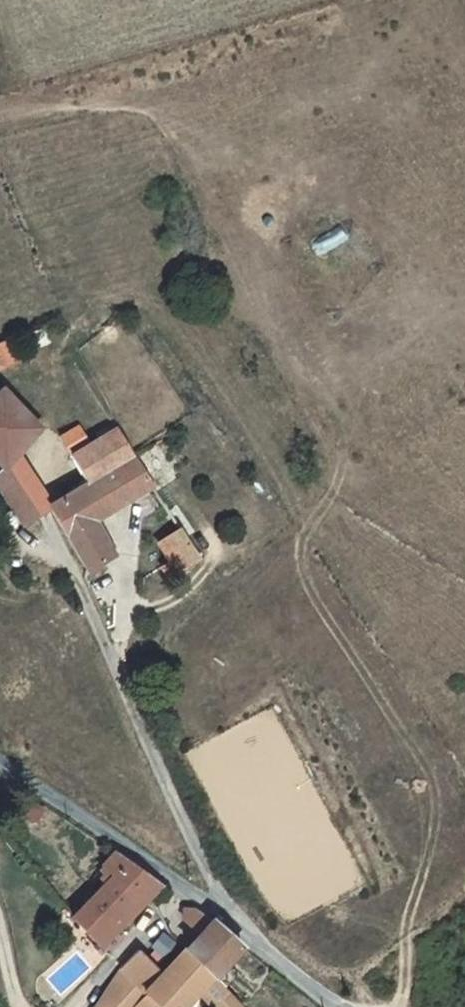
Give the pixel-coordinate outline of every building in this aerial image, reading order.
[(0,344),(0,364),(19,356),(12,339),(0,344)] [(4,468),(18,454),(42,428),(4,389),(0,393),(0,464),(4,468)] [(61,437),(89,484),(136,457),(135,456),(118,429),(113,421),(94,432),(99,440),(90,445),(79,426),(61,437)] [(52,507),(18,454),(4,468),(0,471),(0,488),(24,525),(51,509),(51,507),(52,507)] [(136,457),(89,484),(52,507),(51,507),(51,509),(86,569),(88,571),(113,556),(94,521),(154,485),(136,457)] [(183,529),(160,544),(171,561),(163,566),(171,578),(201,559),(183,529)] [(114,875),(137,899),(144,893),(156,880),(116,852),(103,865),(108,870),(100,878),(106,883),(114,875)] [(115,920),(137,899),(114,875),(106,883),(72,917),(101,947),(121,926),(115,920)] [(156,880),(144,893),(150,899),(163,885),(156,880)] [(115,920),(121,926),(150,899),(144,893),(137,899),(115,920)] [(201,934),(187,949),(215,976),(243,947),(213,921),(197,909),(186,909),(183,918),(201,934)] [(187,949),(163,974),(140,950),(121,967),(145,992),(160,1006),(186,1006),(199,992),(215,976),(187,949)] [(93,1006),(94,1006),(160,1006),(145,992),(121,967),(93,1006)] [(199,992),(213,1006),(239,1006),(242,1004),(227,989),(215,976),(199,992)]
